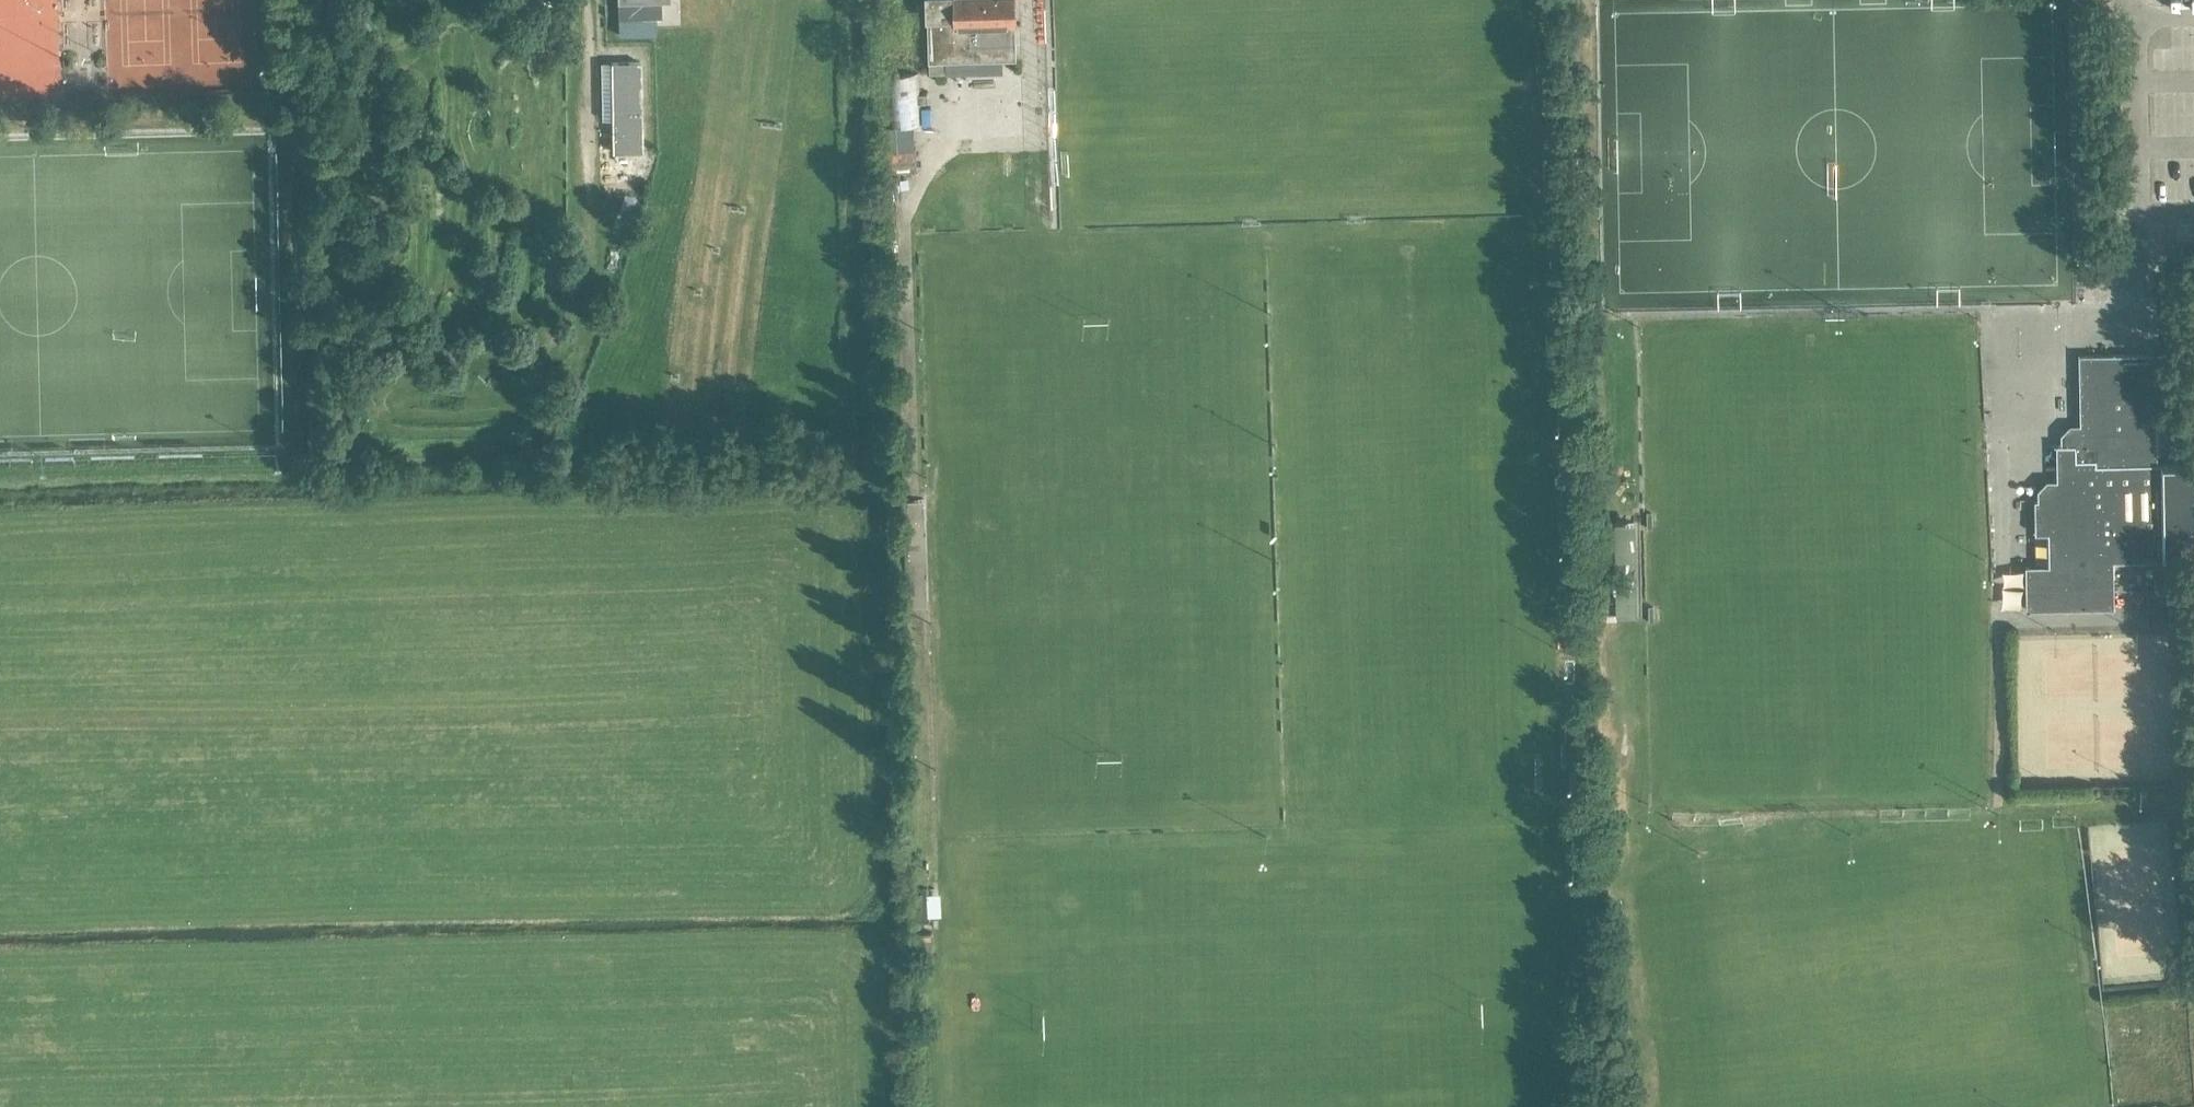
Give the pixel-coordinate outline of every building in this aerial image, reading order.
[(619,1),(620,18),(663,17),(663,0),(619,0),(619,1)] [(938,72),(948,72),(947,60),(1018,59),(1017,24),(1018,24),(1017,0),(929,0),(930,61),(931,61),(931,72),(938,72)] [(643,59),(610,61),(613,145),(646,144),(643,59)] [(929,102),(929,93),(921,93),(920,72),(887,74),(890,126),(915,124),(924,123),(922,102),(929,102)] [(890,126),(888,126),(890,171),(906,170),(917,170),(917,154),(915,124),(890,126)] [(2115,560),(2160,559),(2156,353),(2080,354),(2081,428),(2073,428),(2066,435),(2066,443),(2058,443),(2058,483),(2050,483),(2043,490),(2043,499),(2036,499),(2036,532),(2049,532),(2050,564),(2027,565),(2028,609),(2116,607),(2115,560)] [(2165,462),(2168,559),(2182,559),(2193,558),(2193,458),(2176,462),(2165,462)]
